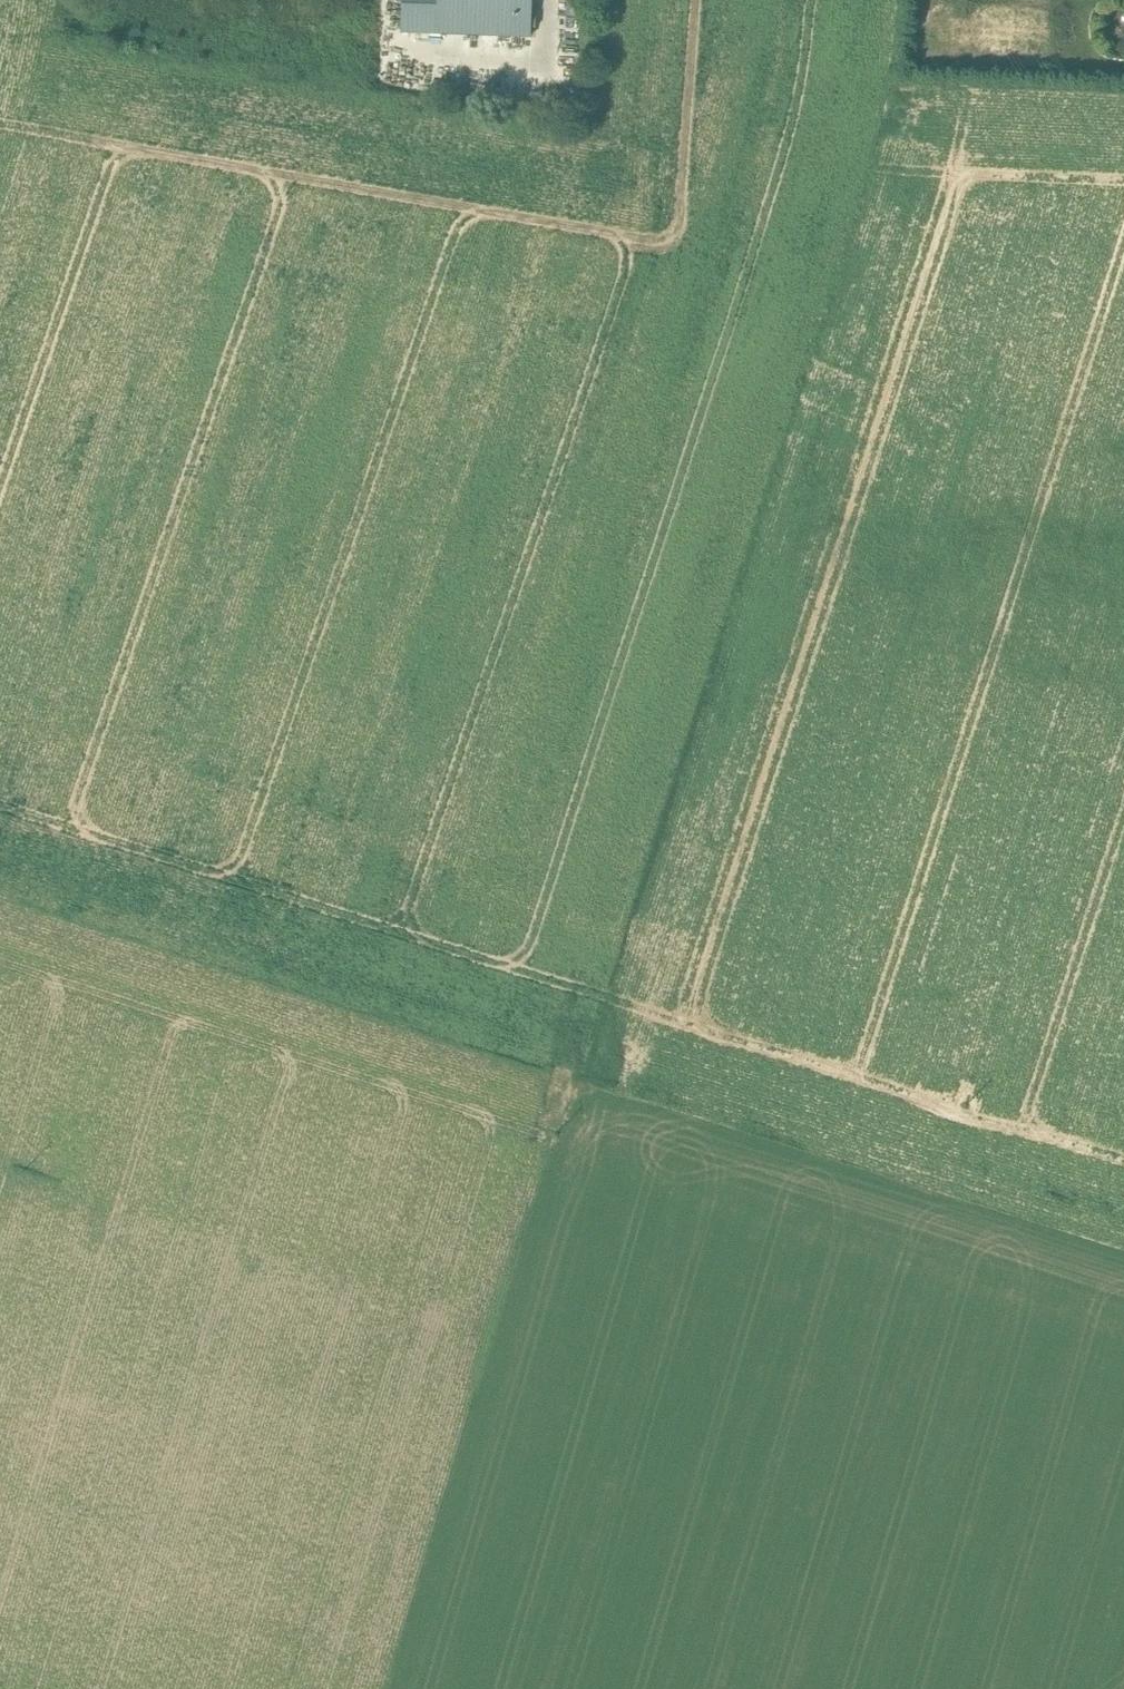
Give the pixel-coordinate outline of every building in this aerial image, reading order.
[(403,31),(529,36),(530,0),(404,0),(403,31)]
